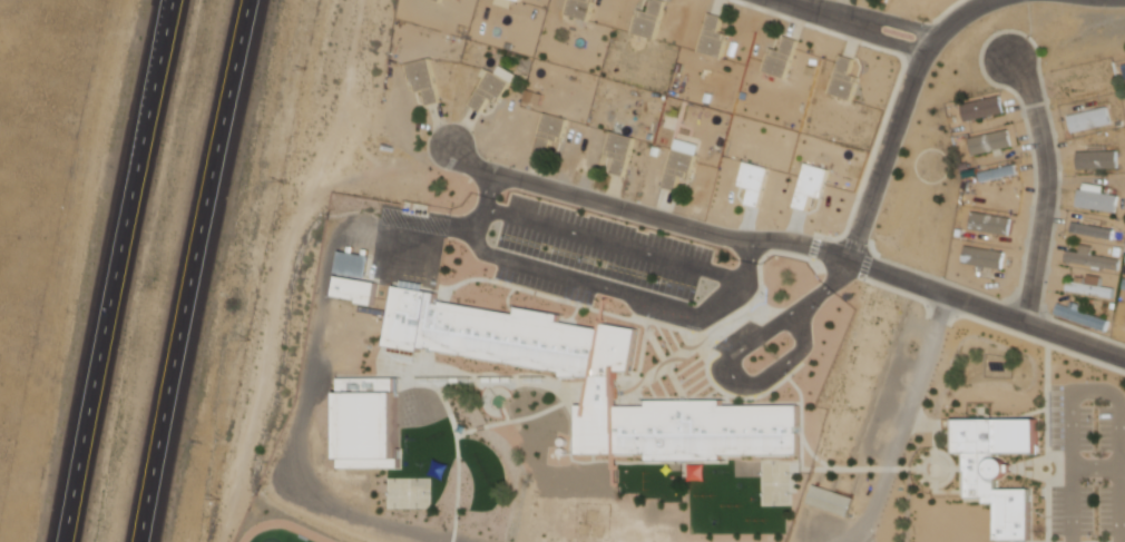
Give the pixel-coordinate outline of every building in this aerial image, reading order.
[(568,14),(572,0),(593,0),(593,2),(595,3),(590,21),(568,14)] [(650,12),(654,0),(661,0),(667,2),(657,39),(634,33),(640,10),(650,12)] [(712,16),(724,19),(720,32),(727,35),(725,39),(730,40),(724,58),(702,51),(712,16)] [(789,37),(801,41),(789,79),(765,71),(773,49),(783,52),(789,37)] [(843,57),(857,60),(851,76),(859,78),(857,82),(860,83),(854,101),(831,95),(843,57)] [(408,66),(431,60),(441,102),(430,105),(425,90),(418,92),(417,87),(413,88),(408,66)] [(501,68),(517,77),(502,100),(500,99),(498,104),(492,100),(485,112),(471,106),(487,79),(481,76),(486,68),(497,75),(501,68)] [(962,106),(1002,97),(1006,114),(967,122),(962,106)] [(1070,117),(1109,107),(1114,125),(1075,134),(1070,117)] [(547,114),(570,120),(565,138),(561,138),(560,141),(554,140),(549,156),(536,152),(547,114)] [(971,139),(975,156),(1014,148),(1010,131),(971,139)] [(614,134),(637,139),(626,177),(613,174),(617,158),(610,157),(612,151),(609,150),(614,134)] [(677,139),(702,146),(692,179),(682,176),(677,191),(664,188),(677,139)] [(1078,154),(1118,151),(1118,168),(1079,170),(1078,154)] [(746,164),(771,169),(761,208),(746,205),(751,188),(741,186),(746,164)] [(808,164),(832,170),(824,198),(813,195),(809,210),(795,206),(808,164)] [(992,180),(999,179),(999,177),(1004,176),(1004,178),(1008,178),(1009,181),(1006,183),(1007,187),(999,188),(998,186),(994,187),(992,180)] [(1086,184),(1106,187),(1105,194),(1121,196),(1117,213),(1079,206),(1082,189),(1084,190),(1086,184)] [(974,214),(1014,220),(1011,236),(971,230),(974,214)] [(1074,223),(1118,231),(1116,240),(1073,231),(1074,223)] [(1070,253),(1083,254),(1084,245),(1096,247),(1095,255),(1122,259),(1119,269),(1105,267),(1104,270),(1095,269),(1095,267),(1068,263),(1070,253)] [(336,297),(358,300),(356,306),(375,309),(380,282),(370,280),(374,258),(368,257),(369,250),(364,250),(363,256),(353,254),(354,247),(349,246),(348,254),(344,253),(336,297)] [(967,246),(1007,254),(1004,270),(963,263),(967,246)] [(1092,276),(1105,278),(1104,287),(1118,289),(1116,299),(1069,292),(1072,282),(1078,283),(1079,278),(1092,279),(1092,276)] [(403,282),(425,285),(423,292),(438,295),(437,305),(442,306),(443,303),(518,315),(519,308),(562,316),(562,324),(604,331),(605,325),(640,331),(634,369),(618,369),(620,405),(650,405),(649,400),(732,398),(732,405),(802,404),(803,453),(724,452),(724,460),(649,459),(649,452),(581,452),(581,404),(591,403),(595,375),(565,376),(564,369),(436,351),(437,348),(429,346),(429,349),(421,348),(420,352),(387,346),(393,307),(397,287),(401,289),(403,282)] [(882,298),(901,305),(886,352),(865,345),(882,298)] [(1075,302),(1084,305),(1082,312),(1113,322),(1109,332),(1057,315),(1062,304),(1073,308),(1075,302)] [(862,351),(881,357),(875,377),(857,372),(862,351)] [(341,377),(402,376),(402,396),(400,396),(400,465),(342,466),(341,377)] [(852,380),(871,386),(864,406),(845,400),(852,380)] [(841,412),(860,418),(853,438),(834,433),(841,412)] [(957,416),(1040,417),(1040,450),(998,450),(998,456),(1005,456),(1008,460),(1010,464),(1010,469),(1007,474),(1004,476),(999,477),(999,487),(1034,489),(1034,539),(1000,539),(1000,501),(988,501),(989,495),(970,495),(970,471),(967,471),(967,454),(956,454),(957,416)] [(825,455),(844,463),(850,447),(831,441),(825,455)] [(816,484),(855,497),(850,516),(811,503),(816,484)]
